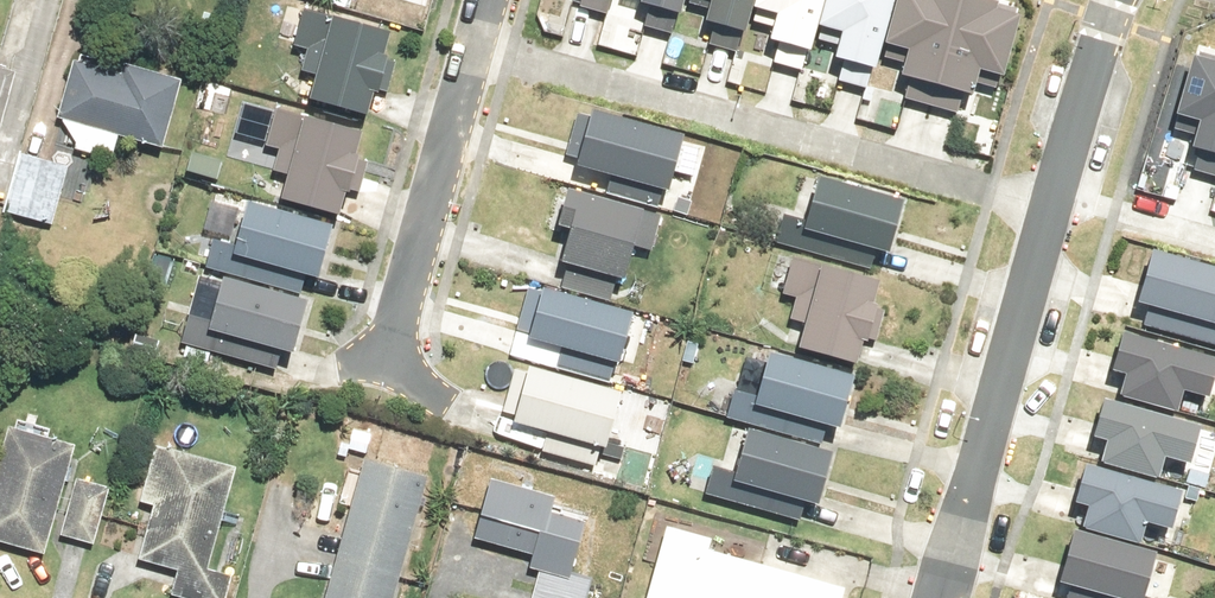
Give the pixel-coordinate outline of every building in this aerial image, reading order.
[(612,16),(617,0),(587,0),(585,8),(612,16)] [(679,34),(684,13),(690,15),(694,0),(650,0),(648,4),(657,6),(651,27),(679,34)] [(742,53),(748,31),(757,33),(765,6),(766,0),(723,0),(716,22),(723,24),(717,47),(742,53)] [(805,70),(812,48),(819,50),(826,23),(833,0),(766,0),(765,6),(786,12),(779,39),(785,41),(779,63),(805,70)] [(871,91),(878,68),(885,70),(893,42),(905,0),(833,0),(826,23),(850,30),(842,58),(848,60),(842,82),(871,91)] [(962,113),(968,93),(981,96),(988,70),(1013,76),(1030,16),(1004,8),(1006,0),(905,0),(893,42),(916,49),(908,76),(916,78),(911,98),(962,113)] [(397,32),(311,7),(300,44),(313,47),(306,69),(328,75),(320,100),(374,115),(381,92),(390,94),(400,56),(391,53),(397,32)] [(1189,142),(1214,150),(1214,54),(1190,47),(1169,116),(1194,124),(1189,142)] [(68,119),(81,143),(79,150),(116,161),(123,135),(169,149),(189,79),(129,61),(126,74),(79,60),(62,118),(68,119)] [(14,68),(0,64),(0,115),(14,68)] [(370,130),(287,106),(275,146),(283,149),(277,171),(298,177),(292,200),(345,215),(352,192),(362,195),(372,157),(363,155),(370,130)] [(678,190),(694,135),(603,108),(587,163),(678,190)] [(72,165),(23,151),(5,212),(55,226),(72,165)] [(227,160),(196,151),(189,174),(221,183),(227,160)] [(829,173),(813,229),(900,254),(916,199),(829,173)] [(569,262),(633,281),(644,245),(657,249),(667,215),(579,190),(567,232),(577,234),(569,262)] [(240,254),(327,279),(342,227),(255,202),(240,254)] [(1136,322),(1214,343),(1214,266),(1155,250),(1136,322)] [(806,348),(864,365),(871,339),(879,341),(890,306),(882,304),(889,279),(805,256),(794,294),(802,296),(796,318),(812,323),(806,348)] [(322,299),(234,274),(218,328),(306,353),(322,299)] [(627,367),(642,313),(551,287),(536,341),(627,367)] [(1090,378),(1124,388),(1121,399),(1192,419),(1200,393),(1202,384),(1214,388),(1214,343),(1136,322),(1109,313),(1090,378)] [(777,352),(762,406),(848,431),(864,377),(777,352)] [(615,446),(631,391),(538,364),(522,419),(615,446)] [(1110,441),(1103,466),(1164,481),(1170,456),(1198,464),(1208,426),(1104,400),(1095,437),(1110,441)] [(13,427),(0,477),(0,539),(52,552),(81,444),(13,427)] [(756,428),(740,482),(826,507),(842,452),(756,428)] [(242,466),(159,444),(144,502),(159,506),(144,561),(181,571),(174,594),(189,597),(229,597),(235,576),(214,571),(242,466)] [(370,456),(330,597),(401,597),(436,475),(370,456)] [(1093,466),(1084,500),(1098,504),(1092,528),(1151,545),(1158,520),(1181,526),(1191,492),(1093,466)] [(562,496),(495,478),(478,539),(538,555),(535,569),(542,571),(577,580),(580,572),(593,524),(557,514),(562,496)] [(114,488),(80,479),(65,536),(99,545),(114,488)] [(1092,528),(1073,523),(1055,584),(1075,590),(1073,597),(1147,597),(1162,548),(1151,545),(1092,528)] [(848,589),(715,553),(719,539),(674,527),(655,597),(846,597),(848,589)]
